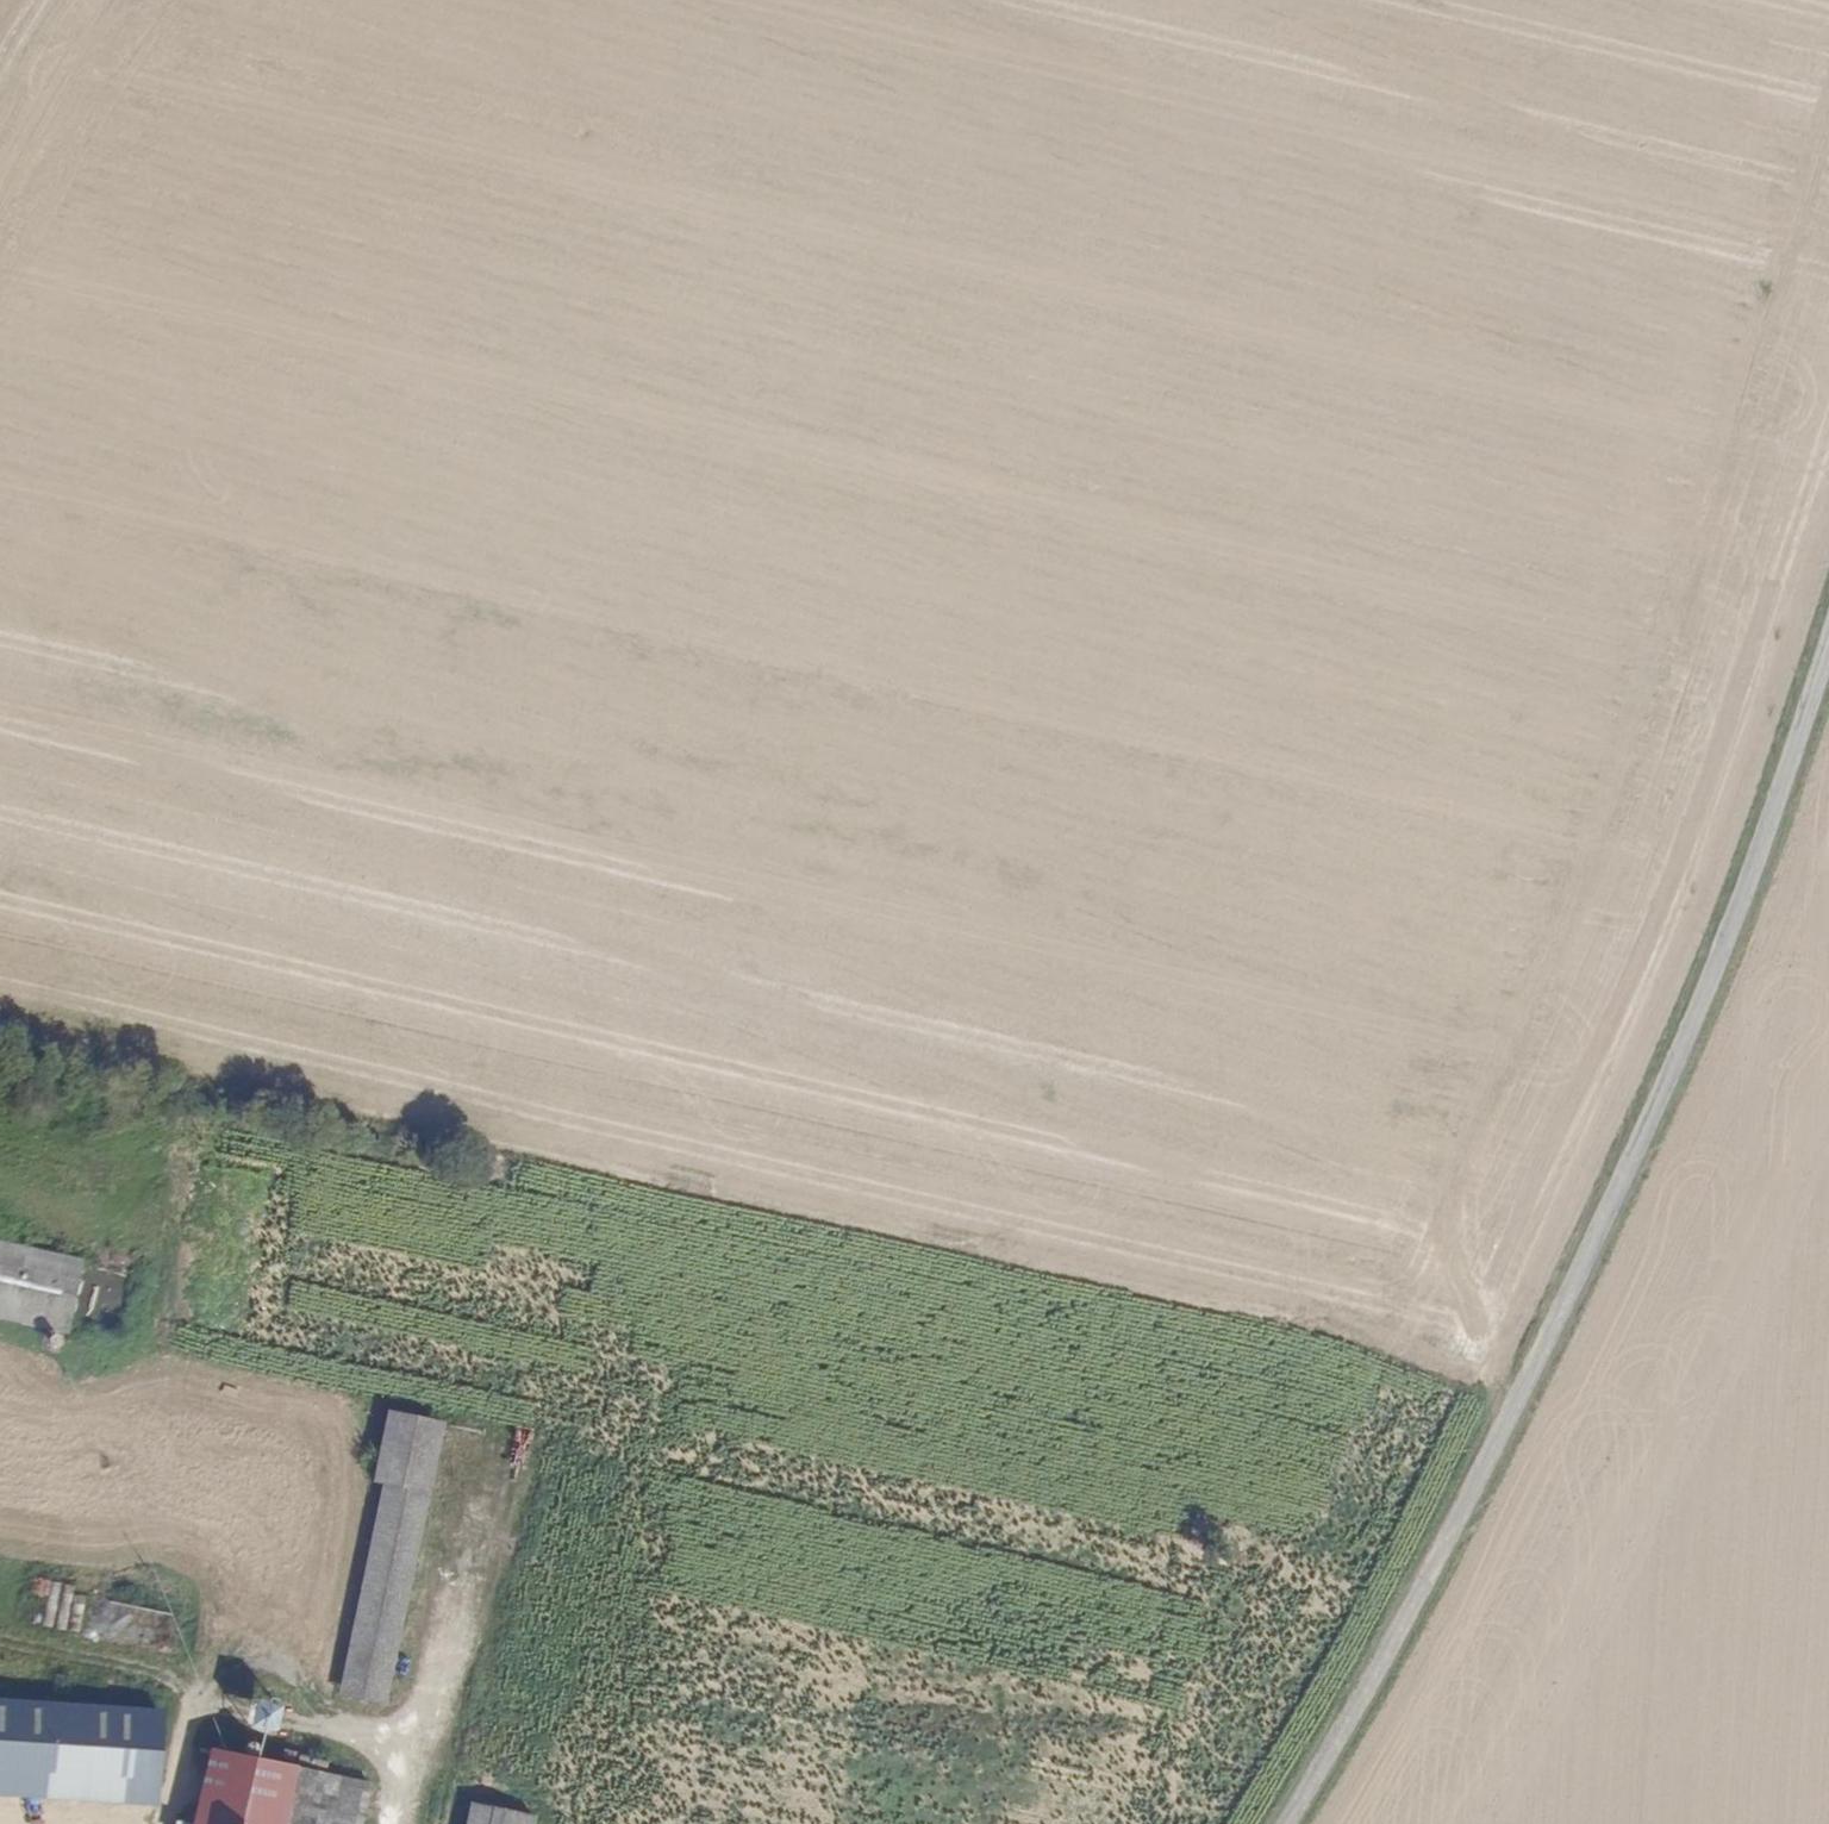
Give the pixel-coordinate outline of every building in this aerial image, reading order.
[(87,1255),(0,1239),(0,1317),(72,1331),(87,1255)] [(381,1487),(337,1695),(383,1704),(430,1481),(373,1469),(370,1485),(381,1487)] [(35,1578),(33,1594),(49,1597),(44,1625),(56,1627),(63,1582),(35,1578)] [(276,1732),(286,1736),(296,1709),(268,1698),(249,1748),(267,1755),(276,1732)] [(183,1742),(155,1736),(0,1722),(0,1783),(179,1798),(179,1791),(181,1772),(183,1742)] [(365,1784),(208,1748),(203,1775),(200,1794),(193,1823),(357,1823),(365,1784)] [(200,1794),(203,1775),(181,1772),(179,1791),(200,1794)] [(468,1823),(532,1823),(533,1816),(473,1802),(468,1823)]
